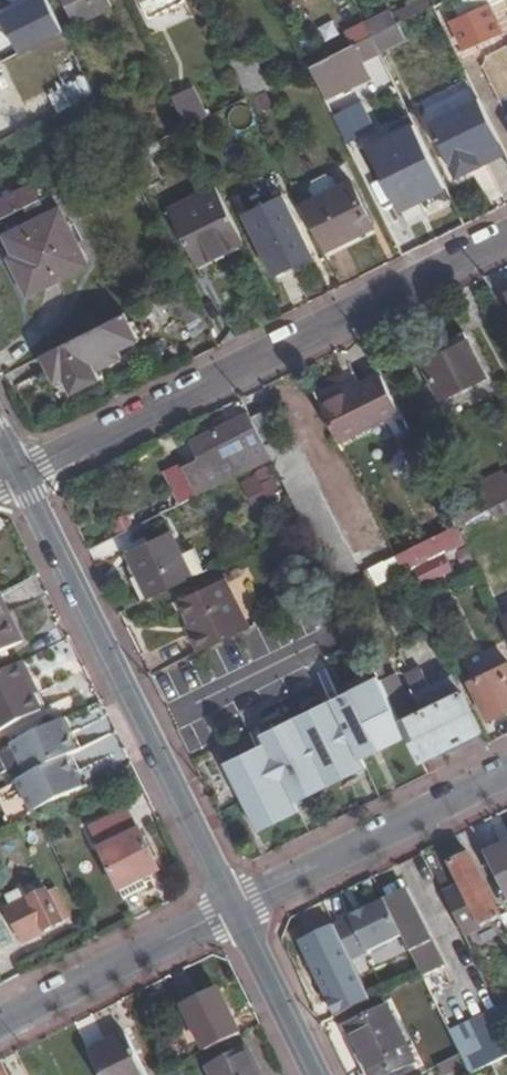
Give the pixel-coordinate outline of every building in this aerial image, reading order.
[(3,14),(20,50),(62,30),(48,0),(32,0),(3,14)] [(109,0),(62,0),(76,27),(113,9),(109,0)] [(152,18),(187,0),(186,0),(143,0),(152,18)] [(467,11),(447,20),(449,23),(462,51),(468,48),(477,66),(480,74),(505,62),(493,37),(505,32),(492,5),(504,0),(461,0),(467,11)] [(397,23),(372,36),(380,54),(407,41),(397,23)] [(449,23),(441,26),(455,54),(462,51),(449,23)] [(377,54),(369,37),(308,67),(317,84),(326,102),(372,80),(363,61),(377,54)] [(463,72),(477,66),(468,48),(462,51),(455,54),(463,72)] [(265,88),(271,85),(252,49),(230,60),(248,97),(251,95),(265,88)] [(89,75),(51,91),(59,110),(97,94),(89,75)] [(265,88),(251,95),(260,114),(274,107),(265,88)] [(173,99),(187,127),(206,117),(192,90),(173,99)] [(495,137),(494,136),(476,99),(427,122),(454,178),(479,165),(473,153),(497,142),(495,137)] [(479,165),(503,154),(497,142),(473,153),(479,165)] [(309,190),(314,200),(339,187),(334,177),(326,175),(312,182),(309,190)] [(302,205),(324,250),(371,227),(349,182),(339,187),(314,200),(302,205)] [(374,198),(391,234),(422,219),(404,183),(374,198)] [(41,199),(34,185),(0,202),(0,219),(41,199)] [(211,256),(243,240),(216,186),(167,210),(189,255),(207,247),(211,256)] [(28,293),(89,263),(62,208),(5,235),(14,253),(9,256),(28,293)] [(314,258),(292,214),(254,233),(276,277),(314,258)] [(209,325),(189,284),(173,292),(194,333),(209,325)] [(139,339),(126,315),(45,355),(58,380),(65,376),(73,391),(99,378),(92,363),(139,339)] [(439,399),(483,377),(466,343),(422,365),(439,399)] [(318,403),(338,442),(398,411),(381,376),(348,392),(346,389),(318,403)] [(267,408),(250,417),(260,437),(264,445),(281,437),(267,408)] [(257,467),(246,444),(241,435),(246,432),(240,419),(235,422),(234,419),(212,430),(214,434),(193,445),(206,472),(232,459),(240,475),(257,467)] [(264,445),(260,437),(246,444),(257,467),(272,460),(267,451),(264,445)] [(294,438),(267,451),(272,460),(303,522),(332,582),(360,569),(294,438)] [(490,508),(506,499),(506,475),(506,476),(503,471),(478,483),(490,508)] [(490,508),(497,521),(506,516),(506,499),(490,508)] [(413,542),(454,522),(444,503),(425,512),(421,502),(399,513),(413,542)] [(455,525),(436,534),(442,546),(461,537),(455,525)] [(130,560),(149,599),(191,578),(172,539),(130,560)] [(432,579),(463,564),(455,549),(425,564),(432,579)] [(393,557),(372,567),(380,583),(401,573),(393,557)] [(188,634),(197,652),(219,641),(249,626),(225,579),(179,602),(194,631),(188,634)] [(0,599),(0,653),(22,642),(0,599)] [(0,672),(0,724),(2,729),(40,711),(31,693),(37,690),(22,661),(0,672)] [(470,681),(489,719),(506,710),(506,663),(470,681)] [(394,681),(384,686),(408,734),(420,758),(480,728),(452,671),(412,691),(420,709),(410,714),(394,681)] [(384,686),(378,674),(257,733),(261,742),(222,762),(256,831),(296,811),(292,802),(363,767),(359,759),(408,734),(384,686)] [(19,778),(35,811),(82,788),(66,756),(76,751),(61,720),(14,743),(28,773),(19,778)] [(89,829),(118,888),(157,869),(128,810),(89,829)] [(501,849),(503,855),(489,862),(506,899),(506,846),(501,849)] [(503,855),(501,849),(486,856),(489,862),(503,855)] [(445,894),(465,936),(504,917),(472,854),(451,864),(462,885),(445,894)] [(24,941),(63,922),(46,889),(7,908),(24,941)] [(400,932),(422,976),(423,977),(442,967),(405,891),(385,901),(400,932)] [(400,932),(385,901),(335,925),(350,956),(400,932)] [(0,914),(0,946),(1,947),(0,948),(0,949),(14,942),(0,914)] [(336,1011),(369,995),(360,977),(327,992),(336,1011)] [(203,1053),(240,1034),(219,991),(182,1008),(203,1053)] [(364,1043),(367,1050),(358,1055),(369,1074),(385,1074),(414,1060),(388,1008),(355,1025),(364,1043)] [(506,1056),(506,1021),(503,1013),(479,1024),(485,1037),(459,1050),(461,1054),(465,1064),(470,1074),(489,1065),(506,1056)] [(90,1053),(100,1074),(145,1074),(126,1036),(90,1053)] [(367,1050),(364,1043),(355,1047),(358,1055),(367,1050)] [(249,1049),(208,1068),(212,1074),(262,1074),(249,1049)] [(461,1054),(443,1063),(447,1073),(465,1064),(461,1054)]
